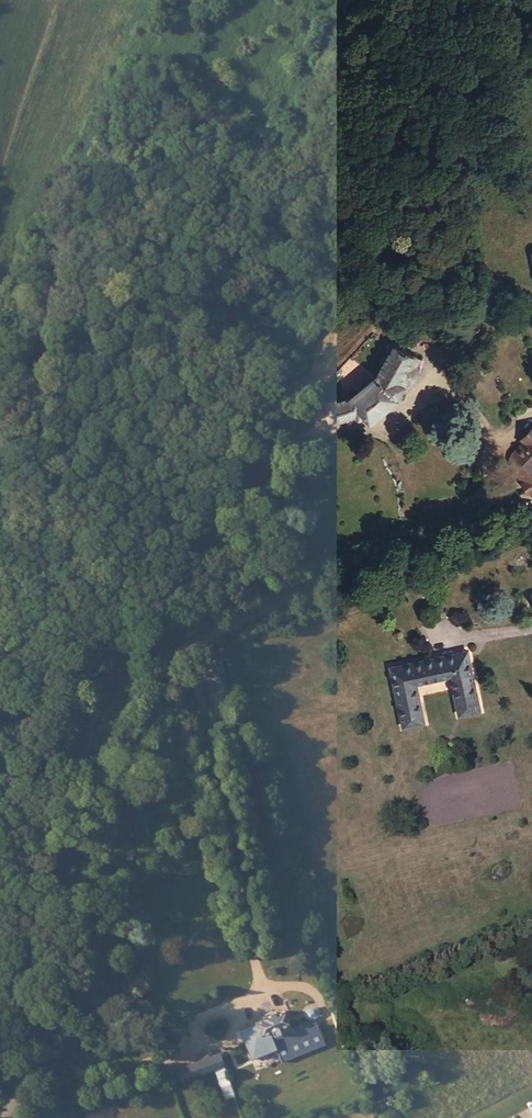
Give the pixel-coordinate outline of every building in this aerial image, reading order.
[(527,289),(519,290),(523,309),(531,307),(527,289)] [(382,340),(376,348),(392,359),(397,350),(382,340)] [(333,389),(338,406),(339,410),(345,406),(350,415),(362,407),(370,403),(385,393),(382,391),(393,377),(397,378),(402,376),(404,373),(404,370),(404,367),(402,365),(407,357),(397,350),(392,359),(376,348),(361,371),(333,389)] [(323,408),(338,406),(333,389),(319,392),(323,408)] [(311,410),(323,408),(319,392),(308,394),(311,410)] [(523,427),(526,431),(531,426),(531,419),(523,427)] [(519,430),(529,441),(531,437),(531,438),(531,426),(526,431),(523,427),(519,430)] [(510,444),(510,452),(527,444),(529,441),(519,430),(517,432),(512,437),(510,444)] [(512,457),(516,455),(519,463),(515,465),(519,475),(524,473),(527,481),(531,479),(531,454),(527,444),(510,452),(512,457)] [(467,652),(391,668),(404,727),(424,723),(417,686),(453,679),(461,716),(481,712),(467,652)] [(307,1018),(312,1017),(313,1015),(313,1013),(312,1011),(311,1011),(310,1010),(308,1009),(305,1010),(304,1011),(303,1013),(304,1014),(304,1016),(305,1017),(306,1018),(307,1018)] [(236,1044),(237,1045),(242,1059),(269,1049),(268,1048),(264,1036),(278,1030),(280,1038),(302,1029),(299,1022),(282,1029),(280,1025),(275,1012),(268,1014),(267,1013),(254,1017),(255,1020),(231,1029),(236,1044)] [(209,1069),(219,1066),(216,1054),(215,1051),(201,1057),(200,1054),(188,1058),(189,1061),(169,1068),(169,1067),(160,1070),(161,1072),(161,1074),(172,1072),(175,1079),(209,1069)] [(231,1105),(219,1066),(209,1069),(222,1108),(231,1105)]
